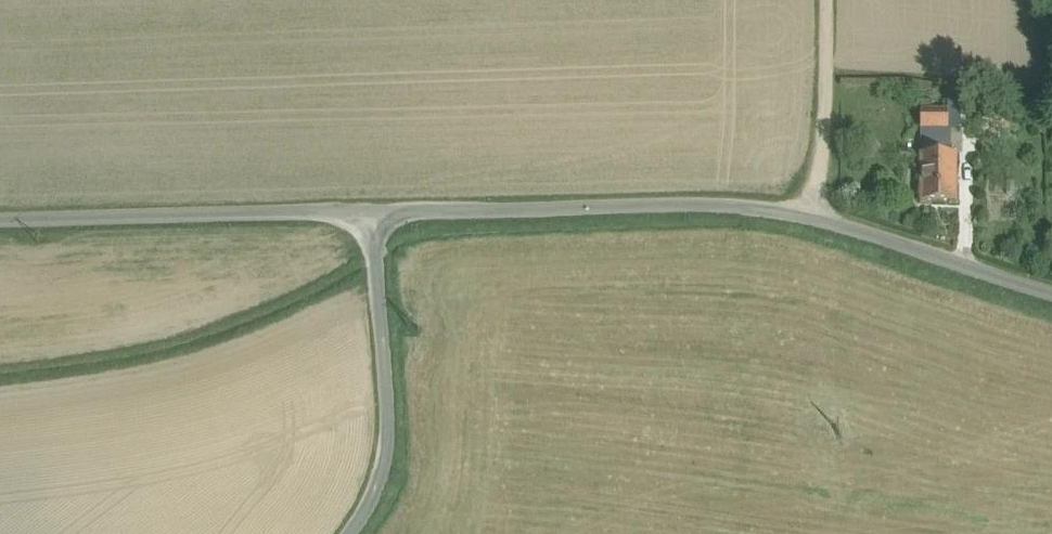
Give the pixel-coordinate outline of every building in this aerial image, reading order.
[(948,110),(947,129),(961,129),(961,106),(947,106),(948,110)] [(921,129),(921,155),(945,155),(945,143),(940,143),(940,129),(947,129),(948,110),(932,111),(921,111),(920,111),(920,129),(921,129)] [(947,129),(940,129),(940,143),(945,143),(945,155),(951,155),(951,129),(947,129)] [(945,155),(921,155),(920,155),(920,203),(956,203),(956,155),(945,155)]
